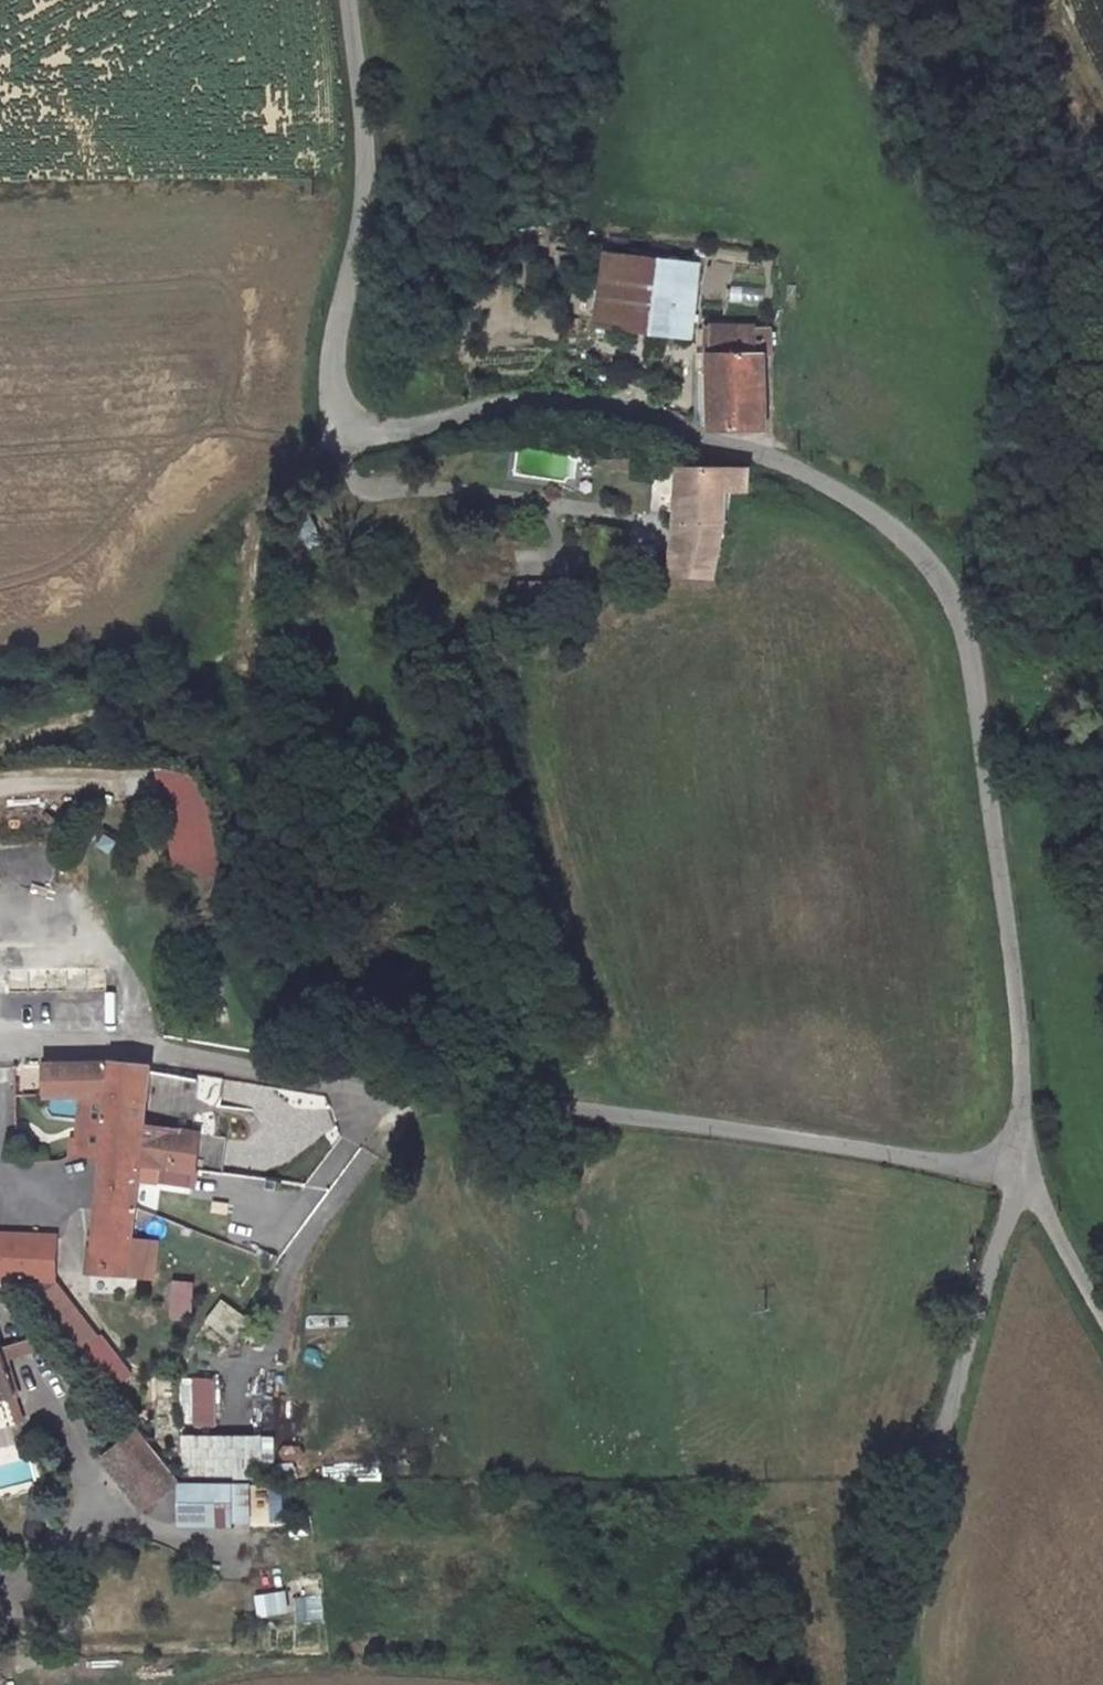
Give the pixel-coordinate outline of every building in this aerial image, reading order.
[(616,237),(603,306),(695,324),(708,255),(616,237)] [(774,353),(775,324),(716,320),(711,423),(714,424),(764,428),(766,353),(774,353)] [(677,469),(671,580),(712,580),(729,491),(744,490),(742,469),(677,469)] [(162,768),(179,878),(223,871),(205,761),(162,768)] [(140,1157),(145,1120),(151,1069),(113,1063),(48,1061),(49,1088),(110,1088),(103,1153),(113,1153),(140,1157)] [(15,1066),(0,1066),(0,1154),(14,1154),(15,1066)] [(228,1129),(145,1120),(140,1157),(165,1160),(224,1168),(228,1129)] [(126,1285),(140,1157),(113,1153),(103,1153),(89,1282),(126,1285)] [(0,1232),(0,1277),(58,1279),(60,1234),(0,1232)] [(193,1318),(193,1279),(170,1279),(170,1318),(193,1318)] [(221,1298),(204,1322),(231,1340),(248,1316),(221,1298)] [(46,1345),(43,1335),(1,1348),(4,1358),(46,1345)] [(7,1395),(16,1393),(4,1358),(0,1359),(0,1398),(7,1395)] [(184,1374),(183,1424),(217,1424),(218,1375),(184,1374)] [(25,1422),(16,1393),(7,1395),(17,1425),(25,1422)] [(146,1509),(161,1497),(171,1488),(177,1483),(181,1481),(178,1478),(138,1427),(102,1455),(146,1509)] [(183,1474),(276,1474),(276,1431),(183,1432),(183,1474)] [(221,1513),(222,1493),(222,1477),(178,1478),(181,1481),(177,1483),(178,1513),(221,1513)] [(258,1616),(291,1612),(289,1589),(255,1593),(258,1616)]
